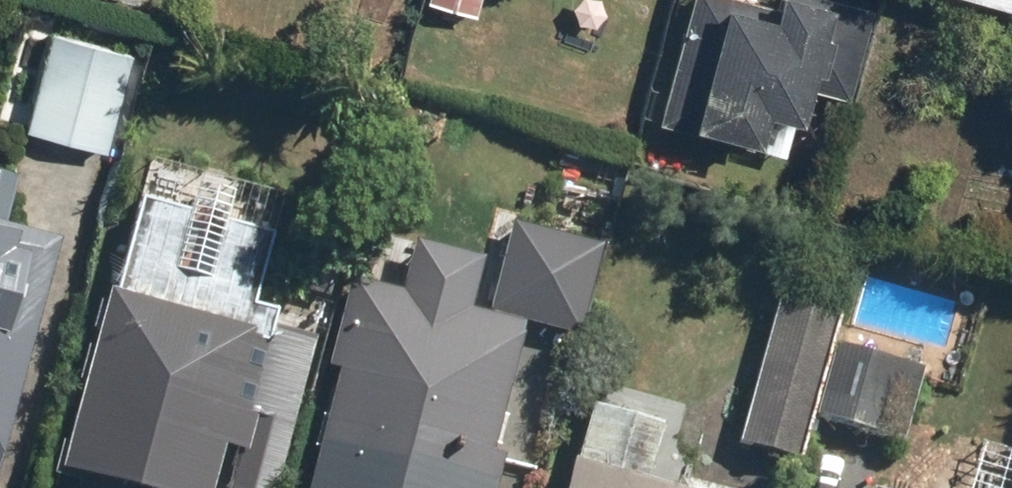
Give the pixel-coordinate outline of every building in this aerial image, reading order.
[(33,130),(114,149),(150,0),(64,0),(33,130)] [(473,11),(477,0),(432,0),(473,11)] [(755,0),(704,0),(675,102),(825,145),(841,89),(851,92),(875,9),(843,0),(790,0),(787,9),(755,0)] [(151,168),(77,469),(152,487),(289,487),(331,317),(268,301),(293,203),(151,168)] [(525,326),(579,340),(617,198),(564,184),(525,326)] [(0,245),(0,450),(53,259),(0,245)] [(746,440),(802,456),(843,317),(787,301),(746,440)] [(353,329),(324,487),(494,487),(518,359),(353,329)] [(845,342),(824,415),(912,441),(933,367),(845,342)] [(611,414),(581,487),(758,487),(763,458),(611,414)] [(875,460),(868,487),(1011,487),(1011,477),(875,460)]
